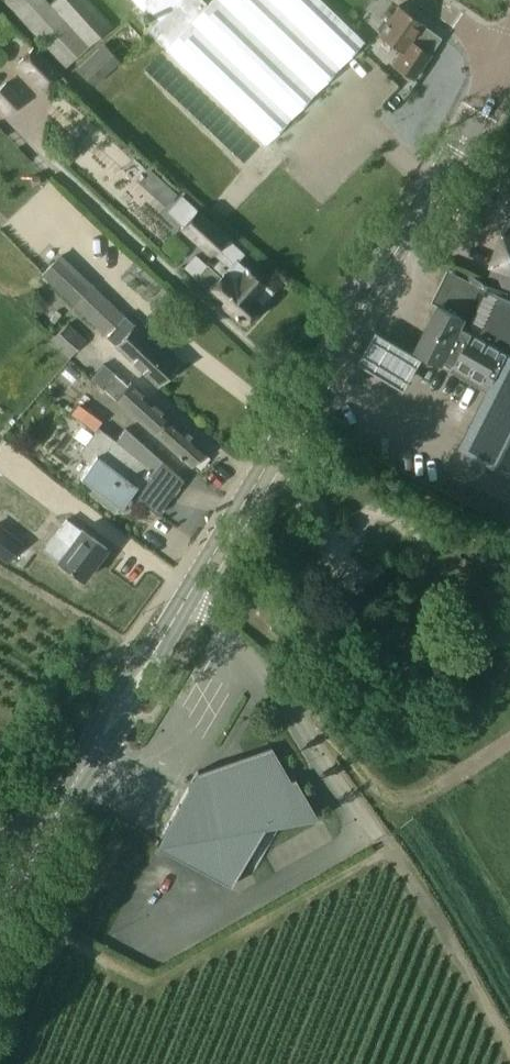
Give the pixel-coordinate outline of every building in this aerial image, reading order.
[(65,68),(112,25),(90,0),(54,0),(50,4),(47,0),(4,0),(65,68)] [(167,48),(267,143),(291,118),(364,41),(321,0),(212,0),(208,4),(204,0),(133,0),(142,9),(146,5),(158,19),(147,30),(167,48)] [(424,23),(399,5),(379,34),(401,50),(392,63),(414,78),(430,55),(411,41),(424,23)] [(94,85),(120,61),(104,43),(77,67),(94,85)] [(38,85),(39,85),(41,88),(58,71),(34,47),(17,63),(21,67),(38,85)] [(0,89),(0,106),(8,114),(24,98),(7,81),(6,82),(6,83),(0,89)] [(181,195),(167,211),(182,225),(179,228),(210,257),(213,253),(219,259),(212,268),(207,264),(205,265),(194,256),(184,267),(194,277),(208,289),(210,291),(209,292),(231,311),(231,312),(244,324),(247,320),(251,319),(256,313),(257,309),(272,292),(237,261),(244,253),(227,238),(229,236),(198,207),(196,209),(181,195)] [(509,215),(505,230),(501,229),(489,266),(492,267),(488,278),(487,281),(509,289),(509,215)] [(157,384),(177,363),(155,343),(135,322),(133,325),(125,317),(126,316),(60,253),(57,257),(48,248),(32,264),(157,384)] [(440,361),(438,363),(488,392),(460,449),(509,473),(509,300),(449,270),(433,301),(439,304),(417,349),(440,361)] [(86,339),(68,322),(50,340),(68,357),(86,339)] [(424,360),(377,332),(358,365),(405,392),(424,360)] [(116,400),(117,400),(154,433),(169,416),(132,383),(129,386),(103,362),(90,377),(116,400)] [(169,416),(154,433),(191,466),(206,450),(169,416)] [(115,512),(120,505),(121,507),(131,494),(135,497),(141,489),(103,460),(117,441),(99,427),(79,454),(91,463),(81,476),(94,486),(89,493),(115,512)] [(141,489),(135,497),(159,515),(185,480),(162,461),(126,428),(117,441),(103,460),(141,489)] [(107,547),(82,529),(81,530),(66,519),(44,548),(59,560),(58,560),(83,579),(107,547)] [(0,526),(0,554),(8,560),(21,542),(0,526)] [(288,607),(271,628),(287,642),(304,621),(288,607)] [(156,844),(230,886),(276,806),(286,824),(318,819),(294,779),(291,781),(271,747),(214,781),(198,771),(156,844)]
